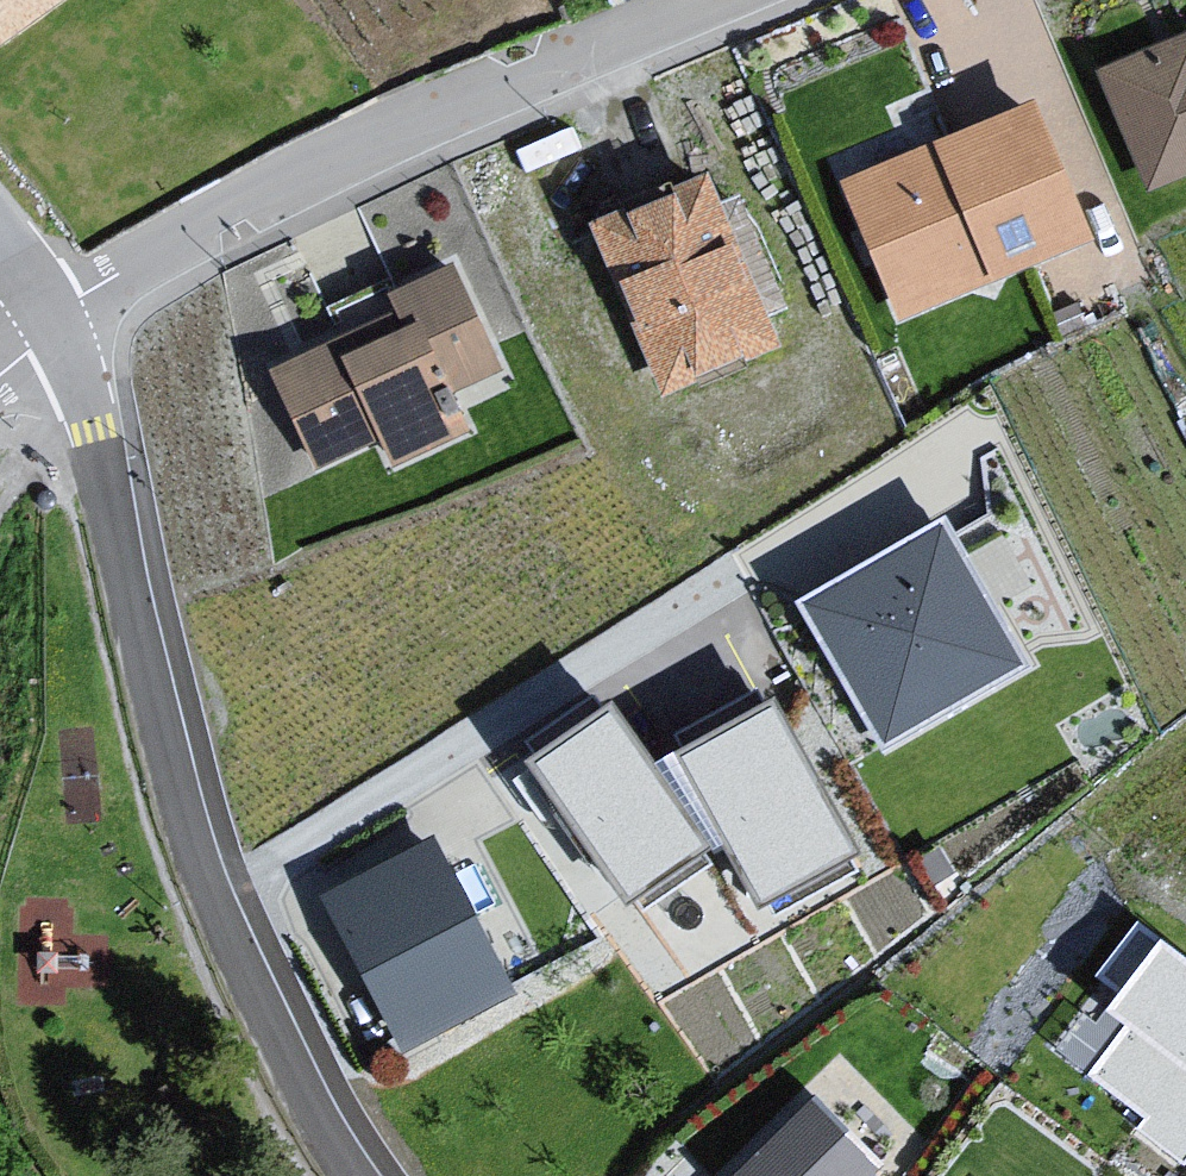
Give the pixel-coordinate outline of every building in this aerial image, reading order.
[(58,0),(0,0),(0,36),(58,0)] [(1083,74),(1145,197),(1185,184),(1185,35),(1083,74)] [(1022,104),(834,186),(895,330),(1083,246),(1022,104)] [(698,182),(582,229),(656,402),(772,351),(698,182)] [(382,333),(252,376),(308,480),(363,455),(389,478),(469,443),(456,419),(491,390),(438,267),(367,298),(382,333)] [(933,526),(785,606),(873,757),(1014,666),(933,526)] [(775,706),(683,758),(765,903),(857,851),(775,706)] [(707,848),(611,707),(530,763),(626,903),(707,848)] [(314,885),(396,1044),(509,986),(427,828),(314,885)] [(1160,941),(1107,1011),(1127,1026),(1093,1072),(1150,1115),(1141,1127),(1185,1161),(1185,960),(1160,941)] [(716,1175),(850,1175),(874,1152),(807,1085),(716,1175)]
